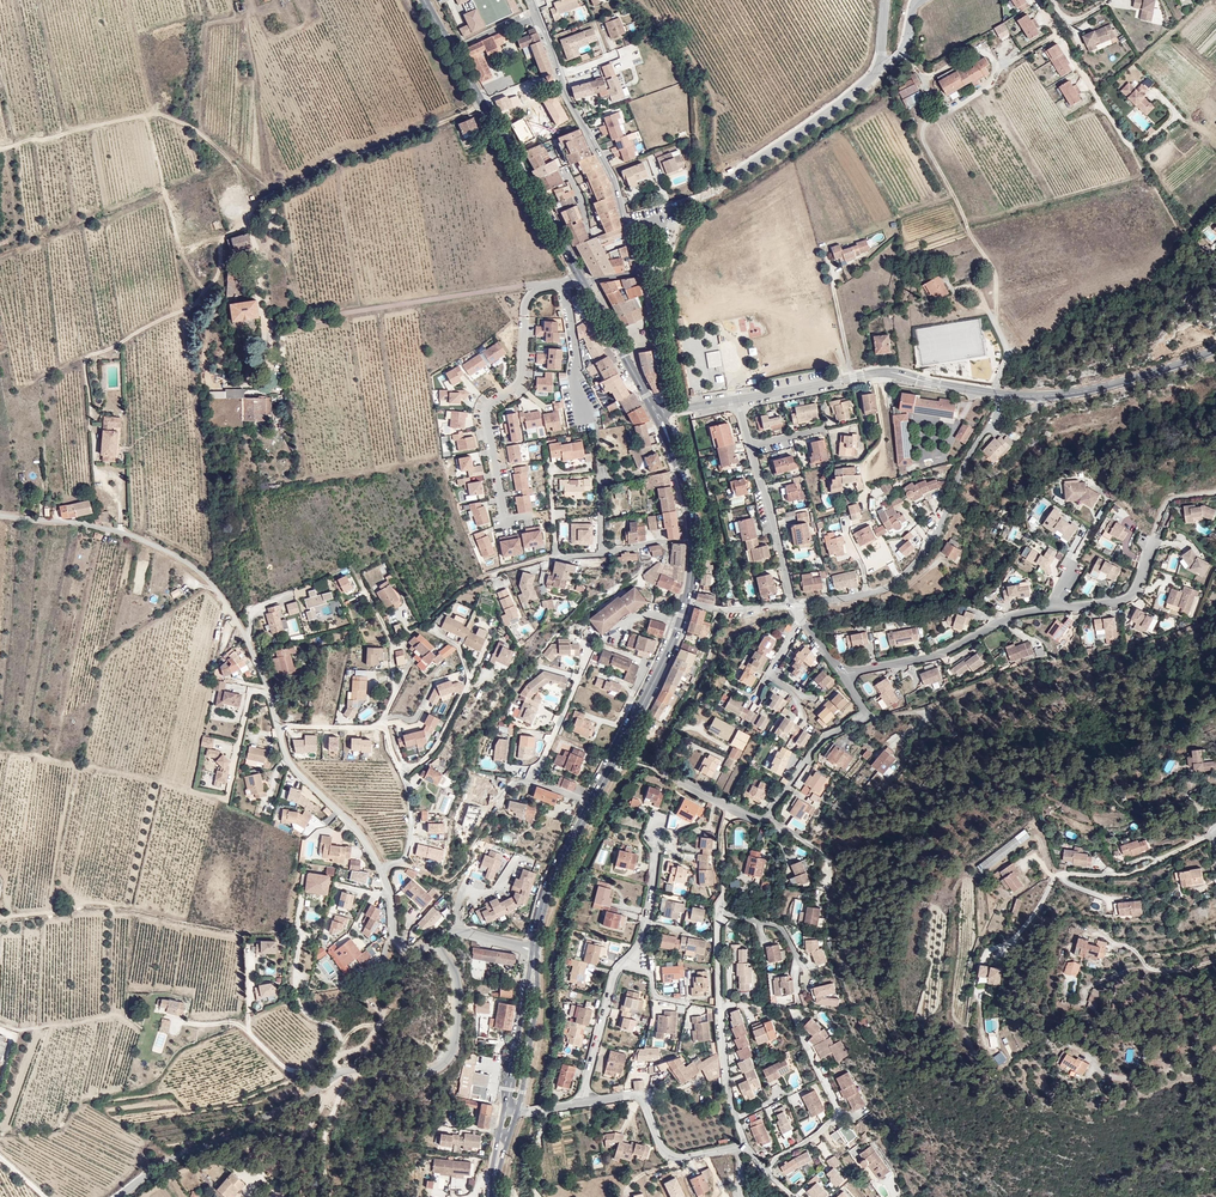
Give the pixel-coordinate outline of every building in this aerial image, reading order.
[(459,7),(472,0),(477,10),(464,16),(468,24),(459,29),(463,37),(518,11),(513,0),(456,0),(459,7)] [(566,10),(578,5),(576,0),(557,0),(554,1),(555,6),(550,8),(555,21),(561,19),(560,17),(559,13),(566,10)] [(1028,6),(1024,0),(1011,0),(1019,12),(1028,6)] [(1133,3),(1142,4),(1141,15),(1151,16),(1153,0),(1133,0),(1133,3)] [(607,13),(600,16),(602,22),(604,21),(609,34),(622,29),(616,14),(608,17),(607,13)] [(1022,16),(1017,19),(1024,29),(1036,21),(1033,17),(1030,19),(1026,13),(1022,16)] [(1107,18),(1103,20),(1105,23),(1098,27),(1097,24),(1090,27),(1089,26),(1080,30),(1087,45),(1096,42),(1094,38),(1099,37),(1097,34),(1103,31),(1104,34),(1108,32),(1107,30),(1112,28),(1113,30),(1116,29),(1113,21),(1109,23),(1107,18)] [(1039,26),(1036,21),(1024,29),(1030,38),(1039,33),(1036,28),(1039,26)] [(623,26),(626,32),(634,29),(632,23),(623,26)] [(1004,31),(1001,24),(992,28),(996,35),(1004,31)] [(587,36),(590,43),(597,40),(592,28),(583,31),(585,37),(587,36)] [(499,40),(509,35),(506,29),(493,36),(495,39),(498,37),(499,40)] [(530,45),(539,41),(534,29),(528,32),(529,36),(524,38),(517,41),(520,50),(523,49),(530,45)] [(585,37),(583,31),(560,40),(568,60),(577,57),(573,46),(584,42),(585,45),(590,43),(587,36),(585,37)] [(625,42),(631,39),(629,33),(622,36),(625,42)] [(510,37),(509,35),(499,40),(498,37),(495,39),(497,43),(499,42),(505,40),(510,37)] [(480,43),(464,50),(481,81),(485,82),(492,79),(493,73),(484,58),(501,50),(497,43),(495,39),(493,36),(491,37),(495,45),(483,50),(480,43)] [(491,37),(480,43),(483,50),(495,45),(491,37)] [(552,76),(544,54),(542,48),(539,41),(530,45),(532,51),(534,57),(542,78),(542,79),(545,78),(546,81),(549,80),(548,77),(552,76)] [(577,47),(585,45),(584,42),(573,46),(577,57),(580,56),(577,47)] [(1051,61),(1062,53),(1056,44),(1045,51),(1051,61)] [(530,52),(532,51),(530,45),(523,49),(525,55),(530,52)] [(1067,64),(1063,58),(1065,57),(1062,53),(1051,61),(1054,65),(1061,76),(1071,70),(1067,64)] [(965,69),(971,78),(982,72),(984,74),(990,70),(985,63),(990,60),(986,54),(975,61),(977,62),(965,69)] [(615,74),(611,63),(602,67),(606,78),(615,74)] [(965,69),(962,64),(955,67),(953,64),(935,75),(946,92),(971,78),(965,69)] [(902,88),(904,91),(909,87),(915,83),(918,81),(913,73),(908,76),(910,79),(905,82),(906,85),(902,88)] [(625,97),(617,76),(607,80),(610,88),(606,90),(608,96),(610,95),(612,102),(625,97)] [(571,87),(574,99),(599,92),(601,99),(608,96),(606,90),(603,77),(595,79),(596,80),(571,87)] [(1128,77),(1120,85),(1127,92),(1132,97),(1141,106),(1149,99),(1143,92),(1141,90),(1143,88),(1146,84),(1140,78),(1135,84),(1128,77)] [(1077,87),(1074,83),(1071,84),(1068,79),(1059,85),(1065,95),(1077,87)] [(909,87),(904,91),(900,93),(908,106),(923,96),(915,83),(909,87)] [(1080,99),(1077,94),(1080,92),(1077,87),(1065,95),(1071,104),(1080,99)] [(508,99),(507,96),(494,103),(498,113),(512,108),(508,99)] [(508,99),(512,108),(519,105),(515,96),(508,99)] [(619,122),(617,117),(615,111),(605,115),(607,122),(600,125),(601,129),(602,129),(619,122)] [(1144,130),(1150,123),(1136,111),(1130,118),(1144,130)] [(478,123),(476,114),(461,118),(463,128),(478,123)] [(619,122),(602,129),(604,133),(610,131),(613,138),(615,137),(624,134),(619,122)] [(578,129),(557,138),(569,165),(575,163),(592,155),(578,129)] [(640,140),(635,129),(627,133),(629,139),(631,144),(632,144),(635,143),(636,142),(640,140)] [(624,134),(615,137),(618,144),(612,147),(614,151),(631,144),(629,139),(627,133),(624,134)] [(632,144),(614,151),(616,156),(622,153),(626,160),(637,156),(635,149),(632,144)] [(681,144),(673,148),(676,155),(684,151),(681,144)] [(541,145),(523,154),(533,172),(550,163),(541,145)] [(676,155),(673,148),(660,153),(663,160),(666,158),(670,167),(672,172),(682,167),(680,160),(687,157),(684,151),(676,155)] [(547,153),(551,161),(555,159),(551,151),(547,153)] [(608,183),(593,155),(592,155),(575,163),(580,175),(574,177),(578,184),(586,182),(595,203),(592,205),(603,235),(620,229),(611,191),(608,183)] [(690,164),(687,157),(680,160),(682,167),(690,164)] [(550,163),(533,172),(537,180),(557,171),(559,170),(554,161),(550,163)] [(644,161),(623,170),(626,177),(628,176),(633,185),(641,182),(640,178),(650,174),(644,161)] [(534,182),(541,195),(544,194),(550,190),(563,184),(557,171),(537,180),(534,182)] [(537,180),(533,172),(529,174),(534,182),(537,180)] [(568,186),(553,193),(559,204),(570,199),(575,197),(573,192),(571,193),(568,186)] [(552,207),(556,217),(560,216),(565,227),(579,220),(580,219),(570,199),(559,204),(552,207)] [(565,227),(561,229),(571,248),(574,246),(587,242),(579,220),(565,227)] [(247,237),(245,227),(224,234),(221,235),(221,245),(247,237)] [(574,246),(585,267),(602,255),(598,247),(622,237),(620,229),(603,235),(587,242),(574,246)] [(837,263),(840,262),(839,258),(846,255),(847,260),(871,252),(868,242),(842,250),(840,244),(832,246),(837,263)] [(629,271),(624,247),(602,255),(585,267),(591,279),(629,271)] [(221,248),(219,289),(227,289),(229,248),(221,248)] [(623,291),(640,285),(639,278),(620,281),(623,291)] [(939,278),(925,287),(932,297),(934,295),(938,301),(950,294),(939,278)] [(605,296),(623,291),(620,281),(599,284),(605,296)] [(637,298),(641,296),(640,285),(623,291),(605,296),(611,307),(637,298)] [(257,310),(254,292),(225,298),(228,316),(257,310)] [(617,319),(640,309),(637,298),(611,307),(617,319)] [(646,319),(644,308),(640,309),(617,319),(622,328),(646,319)] [(536,325),(536,330),(546,331),(556,331),(557,321),(544,320),(544,326),(536,325)] [(585,337),(586,339),(596,334),(592,327),(584,331),(587,337),(585,337)] [(556,331),(546,331),(546,336),(546,341),(558,342),(559,331),(556,331)] [(586,362),(590,369),(598,365),(611,358),(599,336),(598,337),(596,334),(586,339),(592,351),(594,354),(592,355),(593,358),(590,360),(586,362)] [(889,334),(874,337),(877,353),(891,351),(889,334)] [(490,362),(506,352),(498,340),(483,350),(490,362)] [(561,358),(562,348),(549,348),(549,353),(537,353),(537,357),(560,358),(561,358)] [(657,390),(654,375),(651,364),(648,350),(639,352),(637,352),(641,366),(643,373),(645,377),(652,391),(657,390)] [(486,363),(479,353),(463,364),(469,374),(486,363)] [(560,369),(560,358),(537,357),(537,362),(547,363),(547,368),(560,369)] [(603,373),(616,366),(611,358),(598,365),(603,373)] [(491,373),(503,375),(504,365),(493,363),(491,373)] [(460,379),(459,375),(463,373),(458,364),(445,372),(452,384),(460,379)] [(603,373),(598,376),(601,382),(607,379),(614,392),(627,386),(616,366),(603,373)] [(545,377),(537,377),(536,390),(552,391),(552,377),(552,371),(545,371),(545,377)] [(632,385),(606,399),(609,405),(622,398),(631,416),(643,414),(649,413),(638,394),(632,385)] [(464,387),(448,387),(448,401),(459,401),(459,399),(459,396),(463,394),(465,396),(469,390),(464,387)] [(447,390),(439,390),(439,406),(447,406),(447,390)] [(241,392),(241,407),(240,413),(264,413),(264,392),(241,392)] [(864,410),(876,408),(873,393),(861,395),(864,410)] [(899,408),(894,409),(901,467),(916,465),(910,412),(956,419),(958,404),(955,403),(956,400),(941,398),(941,401),(919,398),(919,395),(916,395),(901,393),(900,400),(899,408)] [(836,407),(838,415),(839,421),(849,418),(847,407),(851,406),(850,400),(841,402),(840,400),(829,402),(830,408),(833,408),(836,407)] [(561,425),(558,408),(564,407),(563,401),(554,403),(556,412),(543,414),(546,427),(552,426),(561,425)] [(806,416),(807,420),(817,417),(814,403),(794,407),(795,414),(792,415),(794,425),(799,424),(799,421),(798,418),(806,416)] [(517,420),(514,406),(505,408),(507,417),(502,418),(503,423),(517,420)] [(463,426),(464,415),(466,415),(466,410),(451,408),(449,425),(463,426)] [(542,424),(540,410),(527,412),(524,412),(524,410),(519,411),(521,420),(525,419),(527,427),(542,424)] [(652,419),(649,413),(643,414),(644,417),(642,417),(634,419),(637,431),(648,429),(645,420),(652,419)] [(769,425),(781,422),(779,415),(773,416),(773,413),(755,417),(757,423),(759,423),(760,431),(770,429),(769,425)] [(110,422),(110,414),(101,414),(101,451),(103,452),(103,457),(114,458),(114,451),(116,451),(117,428),(110,428),(110,422)] [(119,414),(110,414),(110,422),(118,422),(119,414)] [(519,434),(517,420),(503,423),(504,428),(509,427),(510,436),(519,434)] [(719,427),(716,427),(716,433),(713,433),(713,439),(717,439),(719,448),(732,446),(733,445),(731,436),(728,436),(727,430),(730,429),(730,425),(719,427)] [(966,425),(955,440),(962,444),(973,429),(966,425)] [(709,427),(713,449),(717,448),(719,448),(717,439),(713,439),(713,433),(716,433),(716,427),(709,427)] [(859,429),(853,428),(852,432),(841,431),(838,449),(851,452),(853,444),(856,445),(859,429)] [(648,429),(637,431),(639,447),(652,444),(648,429)] [(475,446),(473,434),(462,436),(461,431),(451,433),(453,438),(455,437),(458,449),(475,446)] [(820,454),(820,458),(829,456),(826,444),(822,445),(819,435),(810,438),(811,445),(814,455),(820,454)] [(994,439),(984,453),(996,460),(1006,447),(1008,449),(1011,444),(998,436),(996,440),(994,439)] [(517,439),(505,441),(508,458),(520,456),(517,439)] [(587,459),(587,451),(585,452),(582,439),(561,444),(560,441),(548,444),(552,456),(561,454),(561,456),(571,453),(572,457),(585,454),(587,459)] [(630,450),(631,454),(633,453),(639,469),(646,457),(651,469),(663,465),(658,450),(654,451),(652,444),(639,447),(630,450)] [(812,460),(820,458),(820,454),(814,455),(811,445),(809,445),(812,460)] [(719,448),(717,448),(720,467),(736,464),(735,456),(731,457),(731,452),(733,452),(732,446),(719,448)] [(785,461),(786,464),(795,462),(792,451),(774,455),(775,463),(785,461)] [(468,470),(473,469),(473,466),(471,456),(457,459),(458,464),(460,463),(461,471),(468,470)] [(476,465),(473,466),(473,469),(468,470),(470,477),(478,475),(476,465)] [(513,474),(516,491),(522,490),(528,489),(525,472),(527,472),(526,466),(514,468),(515,474),(513,474)] [(844,476),(853,475),(851,466),(842,467),(844,476)] [(833,469),(835,478),(844,476),(842,467),(833,469)] [(657,479),(670,475),(669,470),(655,473),(657,479)] [(903,480),(912,476),(909,471),(902,474),(903,480)] [(577,475),(577,479),(569,479),(569,474),(560,475),(560,481),(564,481),(564,485),(564,489),(574,489),(578,489),(578,492),(585,492),(585,485),(589,484),(589,473),(583,473),(583,475),(577,475)] [(647,489),(659,486),(657,479),(655,473),(645,476),(647,489)] [(844,476),(835,478),(833,478),(833,481),(830,482),(831,490),(841,488),(841,484),(855,483),(858,482),(858,486),(855,487),(857,492),(863,489),(861,482),(860,473),(856,474),(853,475),(844,476)] [(660,491),(672,488),(670,475),(657,479),(659,486),(660,491)] [(469,494),(482,492),(479,480),(469,482),(468,476),(456,478),(457,484),(464,483),(465,488),(468,487),(469,494)] [(1097,501),(1102,491),(1090,484),(1090,480),(1089,476),(1082,477),(1082,480),(1075,481),(1075,491),(1087,491),(1087,495),(1097,501)] [(1070,496),(1087,495),(1087,491),(1075,491),(1075,481),(1082,480),(1082,477),(1069,478),(1070,496)] [(798,479),(787,481),(790,496),(801,493),(800,488),(803,487),(802,481),(798,482),(798,479)] [(893,479),(885,481),(890,489),(898,487),(893,479)] [(914,483),(898,492),(900,495),(904,501),(913,495),(916,501),(924,496),(923,494),(937,485),(944,488),(945,482),(935,480),(927,484),(924,480),(916,485),(914,483)] [(1090,484),(1102,491),(1104,487),(1090,480),(1090,484)] [(744,481),(733,483),(736,498),(747,496),(745,489),(748,489),(747,485),(745,485),(744,481)] [(532,511),(529,495),(533,494),(532,488),(522,490),(523,496),(515,497),(518,514),(532,511)] [(664,506),(675,504),(672,488),(660,491),(664,506)] [(904,501),(900,495),(887,507),(890,512),(895,509),(905,503),(904,501)] [(61,517),(75,515),(93,512),(90,498),(73,502),(59,504),(61,517)] [(483,505),(480,506),(479,501),(469,503),(470,509),(471,509),(476,525),(488,521),(483,505)] [(1056,520),(1061,524),(1068,529),(1066,533),(1072,537),(1082,523),(1077,519),(1075,521),(1066,516),(1061,512),(1063,509),(1065,507),(1059,503),(1048,520),(1054,523),(1056,520)] [(679,529),(675,504),(664,506),(664,507),(649,510),(651,523),(667,521),(670,531),(679,529)] [(849,515),(860,512),(858,504),(848,506),(849,515)] [(1195,516),(1200,515),(1207,518),(1211,520),(1215,510),(1203,505),(1202,508),(1194,509),(1194,505),(1183,507),(1185,522),(1196,521),(1195,519),(1195,516)] [(1117,507),(1115,512),(1123,516),(1126,511),(1117,507)] [(733,511),(734,517),(747,513),(746,508),(733,511)] [(890,512),(880,517),(888,532),(893,529),(894,529),(897,531),(900,531),(902,528),(902,525),(902,524),(907,522),(904,516),(903,516),(902,513),(898,515),(895,509),(890,512)] [(939,509),(934,515),(940,519),(944,513),(939,509)] [(800,544),(810,542),(809,537),(811,537),(810,529),(808,529),(807,521),(809,521),(807,510),(803,511),(797,514),(799,524),(790,525),(794,545),(800,544)] [(861,518),(860,512),(849,515),(851,521),(861,518)] [(1123,516),(1115,512),(1109,524),(1108,524),(1128,534),(1132,527),(1127,524),(1129,519),(1123,516)] [(95,526),(100,524),(100,522),(100,521),(102,519),(101,515),(93,517),(95,526)] [(1031,517),(1028,522),(1033,525),(1037,520),(1031,517)] [(638,535),(647,533),(644,519),(637,520),(635,521),(636,521),(638,535)] [(736,522),(740,541),(743,540),(757,538),(753,519),(736,522)] [(1058,529),(1061,524),(1056,520),(1054,523),(1048,520),(1047,523),(1058,529)] [(628,536),(638,535),(636,521),(629,523),(629,525),(624,526),(625,529),(627,529),(627,534),(628,536)] [(590,530),(593,529),(593,524),(572,524),(572,544),(578,544),(578,540),(589,540),(590,530)] [(526,531),(521,532),(524,546),(543,543),(540,529),(536,530),(535,525),(525,527),(526,531)] [(870,526),(856,534),(862,545),(876,537),(870,526)] [(1008,537),(1013,539),(1018,530),(1013,528),(1008,537)] [(593,544),(593,529),(590,530),(589,540),(578,540),(578,544),(593,544)] [(494,553),(487,535),(484,537),(482,531),(474,534),(483,558),(494,553)] [(915,537),(911,532),(903,539),(906,543),(899,549),(905,557),(916,548),(910,541),(915,537)] [(514,533),(509,534),(512,552),(522,551),(519,536),(514,537),(514,533)] [(1026,533),(1021,541),(1025,543),(1030,535),(1026,533)] [(512,552),(509,534),(504,535),(505,539),(500,540),(503,554),(512,552)] [(828,535),(824,536),(829,558),(843,555),(841,546),(840,543),(843,542),(842,536),(835,538),(829,539),(828,535)] [(959,535),(949,548),(960,556),(967,547),(965,546),(968,542),(959,535)] [(757,538),(743,540),(745,550),(749,549),(752,563),(761,562),(760,558),(768,557),(766,545),(758,547),(757,538)] [(683,543),(673,542),(672,549),(676,549),(675,554),(675,565),(683,567),(683,543)] [(1032,553),(1037,545),(1032,542),(1027,550),(1032,553)] [(651,550),(653,555),(663,553),(661,543),(649,545),(650,551),(651,550)] [(1050,562),(1049,565),(1048,570),(1054,571),(1056,562),(1062,552),(1054,547),(1051,552),(1037,544),(1031,554),(1041,560),(1043,557),(1046,560),(1050,562)] [(717,568),(709,547),(705,547),(704,565),(717,568)] [(1189,566),(1197,571),(1203,575),(1210,564),(1197,557),(1191,549),(1182,556),(1189,565),(1189,566)] [(618,558),(625,559),(637,559),(638,553),(629,552),(629,551),(625,550),(625,553),(622,553),(622,555),(618,555),(618,558)] [(901,560),(904,557),(899,551),(896,553),(901,560)] [(1126,564),(1103,552),(1096,565),(1104,570),(1107,565),(1114,570),(1112,573),(1120,576),(1126,564)] [(556,573),(567,577),(569,569),(578,571),(580,564),(557,557),(553,572),(556,573)] [(663,563),(659,573),(673,578),(682,581),(682,580),(683,567),(675,565),(671,563),(664,561),(663,563)] [(658,562),(650,570),(659,573),(663,563),(658,562)] [(719,569),(717,568),(704,565),(703,575),(706,576),(719,579),(720,572),(719,569)] [(1195,575),(1197,571),(1189,566),(1186,571),(1195,575)] [(523,591),(517,593),(523,608),(529,606),(527,600),(525,596),(536,592),(531,582),(534,573),(522,570),(519,583),(523,591)] [(650,570),(644,577),(655,582),(659,573),(650,570)] [(565,587),(567,577),(556,573),(553,572),(549,571),(546,581),(548,581),(546,586),(551,588),(553,584),(565,587)] [(659,573),(655,582),(656,582),(669,587),(673,578),(659,573)] [(856,573),(834,577),(836,588),(849,586),(849,588),(858,585),(856,573)] [(347,576),(335,580),(339,594),(351,591),(347,576)] [(704,580),(717,584),(719,579),(706,576),(704,580)] [(768,576),(755,578),(758,597),(775,595),(773,585),(770,585),(768,576)] [(823,589),(821,577),(813,579),(801,581),(803,592),(823,589)] [(678,591),(682,581),(673,578),(669,587),(669,588),(678,591)] [(391,599),(397,596),(388,579),(379,584),(381,588),(377,591),(386,607),(393,603),(391,599)] [(1037,592),(1035,582),(1025,584),(1024,580),(1013,582),(1014,586),(1008,587),(1010,597),(1017,596),(1017,593),(1024,592),(1024,595),(1037,592)] [(698,592),(714,595),(716,587),(704,584),(703,586),(700,585),(698,592)] [(620,598),(618,596),(589,619),(601,634),(630,611),(632,612),(646,601),(634,586),(620,598)] [(1173,599),(1171,604),(1182,607),(1181,613),(1187,614),(1193,598),(1196,599),(1199,592),(1185,587),(1183,592),(1167,588),(1166,592),(1170,593),(1168,597),(1173,599)] [(173,598),(182,594),(178,588),(170,592),(173,598)] [(519,614),(507,588),(497,592),(506,613),(509,619),(519,614)] [(538,595),(536,592),(525,596),(527,600),(538,595)] [(324,607),(323,604),(331,601),(328,595),(316,599),(314,593),(308,595),(310,601),(303,603),(307,612),(309,611),(310,614),(305,616),(308,624),(316,621),(313,611),(324,607)] [(694,602),(712,606),(714,597),(696,593),(694,602)] [(401,603),(397,596),(391,599),(393,603),(396,606),(401,603)] [(544,598),(546,603),(548,607),(553,604),(549,596),(544,598)] [(361,601),(353,604),(355,611),(363,608),(361,601)] [(286,604),(289,616),(300,613),(297,602),(286,604)] [(279,605),(268,608),(269,613),(266,614),(272,634),(283,630),(281,620),(278,611),(281,610),(279,605)] [(706,612),(707,609),(695,606),(691,618),(704,622),(708,613),(706,612)] [(979,617),(981,611),(972,607),(969,613),(964,611),(962,616),(956,613),(953,620),(967,627),(970,621),(973,622),(976,616),(979,617)] [(1139,621),(1137,624),(1149,629),(1154,618),(1136,609),(1132,618),(1139,621)] [(510,622),(509,619),(506,613),(500,615),(504,625),(510,622)] [(442,627),(446,616),(441,615),(436,622),(442,627)] [(462,623),(453,620),(446,616),(442,627),(442,628),(466,640),(464,644),(481,651),(486,639),(470,632),(471,630),(465,628),(461,626),(462,623)] [(1109,639),(1107,639),(1108,645),(1116,645),(1115,638),(1119,638),(1116,617),(1094,620),(1095,629),(1108,629),(1109,639)] [(667,623),(652,618),(647,632),(662,637),(667,623)] [(700,633),(704,622),(691,618),(688,627),(688,629),(700,633)] [(1057,641),(1072,621),(1067,618),(1063,625),(1056,620),(1046,634),(1057,641)] [(469,619),(465,628),(471,630),(474,622),(469,619)] [(710,624),(704,622),(700,633),(707,635),(710,624)] [(400,623),(394,625),(398,637),(404,635),(400,623)] [(1194,625),(1186,627),(1189,635),(1196,632),(1194,625)] [(905,643),(921,639),(918,627),(894,632),(897,644),(905,643)] [(1106,632),(1107,639),(1109,639),(1108,629),(1095,629),(1095,632),(1106,632)] [(433,646),(437,643),(428,634),(428,635),(422,630),(419,633),(417,631),(411,637),(415,641),(413,644),(417,648),(419,644),(427,651),(425,652),(426,653),(424,654),(422,657),(429,662),(431,660),(435,655),(439,660),(446,654),(443,648),(439,651),(433,646)] [(639,648),(638,651),(637,653),(648,657),(651,652),(652,652),(656,640),(634,632),(629,645),(639,648)] [(874,642),(879,641),(879,650),(887,650),(886,632),(874,632),(874,642)] [(847,636),(849,648),(855,647),(865,645),(870,644),(868,633),(847,636)] [(696,638),(685,634),(683,639),(693,643),(696,638)] [(772,636),(763,651),(764,651),(773,656),(784,642),(775,635),(774,637),(772,636)] [(937,645),(942,642),(938,635),(933,638),(937,645)] [(1026,641),(1016,644),(1020,657),(1043,649),(1042,645),(1040,639),(1039,637),(1026,641)] [(448,653),(458,644),(451,639),(444,646),(448,652),(448,653)] [(579,656),(579,644),(568,644),(568,639),(558,639),(558,644),(552,644),(545,654),(553,660),(558,656),(556,652),(570,652),(570,649),(573,649),(573,656),(579,656)] [(693,643),(683,639),(679,648),(690,653),(693,643)] [(514,645),(503,640),(502,643),(496,641),(490,655),(496,658),(497,655),(509,659),(514,645)] [(231,655),(242,650),(239,644),(228,650),(231,655)] [(425,652),(427,651),(419,644),(417,648),(424,654),(426,653),(425,652)] [(812,644),(802,654),(810,661),(821,672),(826,665),(821,660),(822,658),(819,651),(812,644)] [(380,659),(381,646),(368,645),(367,663),(379,665),(380,659)] [(993,655),(987,647),(978,653),(976,652),(960,665),(966,671),(977,663),(980,667),(990,660),(989,658),(993,655)] [(1087,655),(1094,654),(1093,647),(1086,649),(1087,655)] [(300,655),(298,648),(279,653),(281,660),(276,661),(280,681),(290,678),(290,676),(298,674),(296,666),(294,656),(300,655)] [(626,669),(624,675),(634,680),(637,674),(634,673),(636,668),(638,669),(638,666),(637,665),(637,663),(631,660),(632,658),(614,650),(613,652),(603,648),(598,660),(611,666),(612,663),(626,669)] [(690,653),(679,648),(675,658),(686,663),(690,653)] [(245,655),(243,649),(242,650),(231,655),(226,658),(228,662),(231,669),(236,667),(240,680),(247,678),(242,665),(248,662),(247,659),(251,659),(249,653),(245,655)] [(404,650),(396,651),(398,665),(406,664),(404,650)] [(759,656),(753,666),(761,671),(764,667),(767,669),(773,657),(773,656),(764,651),(761,658),(759,656)] [(994,658),(999,667),(1009,661),(1005,653),(994,658)] [(810,661),(802,654),(799,658),(803,662),(799,666),(802,669),(799,673),(806,679),(812,670),(807,665),(810,661)] [(686,663),(675,658),(674,661),(671,666),(682,671),(686,663)] [(216,676),(231,669),(228,662),(223,665),(213,670),(216,676)] [(951,678),(945,664),(927,672),(931,683),(938,680),(939,683),(951,678)] [(671,666),(668,674),(679,679),(682,671),(671,666)] [(761,671),(753,666),(746,679),(755,686),(762,677),(759,675),(761,671)] [(564,688),(566,676),(544,671),(527,685),(535,693),(547,682),(550,685),(553,681),(557,682),(557,686),(564,688)] [(836,692),(841,687),(835,682),(838,680),(828,672),(819,682),(828,691),(831,688),(836,692)] [(439,678),(432,693),(439,696),(443,687),(457,682),(463,685),(467,676),(462,674),(455,677),(454,673),(439,678)] [(664,682),(675,687),(679,679),(668,674),(666,678),(664,682)] [(367,676),(357,676),(356,682),(353,682),(352,700),(357,700),(362,700),(362,690),(366,690),(367,676)] [(226,688),(228,679),(217,677),(215,686),(221,687),(219,697),(224,698),(224,700),(241,704),(243,692),(226,688)] [(894,708),(905,701),(899,693),(902,691),(893,677),(882,684),(889,694),(886,696),(894,708)] [(904,693),(914,691),(912,677),(902,679),(904,693)] [(608,682),(597,678),(595,686),(604,690),(605,688),(618,693),(622,684),(610,680),(608,682)] [(652,706),(663,711),(675,687),(664,682),(652,706)] [(535,693),(527,685),(525,689),(533,694),(535,693)] [(533,694),(525,689),(520,695),(529,698),(533,694)] [(791,709),(795,703),(779,693),(774,699),(778,702),(774,707),(781,712),(783,709),(788,713),(791,709)] [(748,718),(750,719),(756,710),(747,705),(748,703),(737,696),(731,705),(748,717),(748,718)] [(830,708),(840,717),(846,712),(847,713),(855,705),(847,696),(839,704),(837,702),(830,708)] [(352,700),(348,700),(348,708),(344,714),(349,718),(352,718),(357,711),(357,700),(352,700)] [(529,718),(534,719),(539,707),(523,701),(517,718),(527,721),(529,718)] [(431,717),(428,722),(431,724),(435,725),(442,711),(433,706),(428,716),(431,717)] [(589,725),(591,721),(592,718),(587,716),(587,718),(585,717),(587,712),(576,708),(574,712),(578,714),(575,721),(572,729),(581,732),(579,735),(587,738),(589,733),(592,726),(589,725)] [(839,718),(840,717),(830,708),(827,711),(830,713),(824,720),(832,727),(840,719),(839,718)] [(756,710),(750,719),(754,722),(755,721),(769,729),(775,720),(765,714),(764,716),(756,710)] [(713,728),(728,738),(730,734),(734,737),(732,740),(747,750),(755,736),(721,715),(713,728)] [(798,736),(805,727),(790,718),(781,731),(788,739),(793,732),(798,736)] [(428,722),(418,725),(421,736),(422,740),(428,738),(427,735),(432,734),(430,728),(428,722)] [(409,729),(404,730),(406,738),(411,736),(412,738),(421,736),(418,725),(409,727),(409,729)] [(811,732),(817,736),(820,731),(814,727),(811,732)] [(807,749),(815,737),(803,729),(798,736),(795,740),(800,744),(807,749)] [(205,730),(203,740),(213,743),(216,733),(205,730)] [(324,749),(324,734),(316,733),(316,738),(312,738),(300,738),(303,750),(312,750),(312,749),(324,749)] [(892,748),(902,739),(895,733),(886,742),(892,748)] [(271,740),(253,734),(249,746),(265,751),(264,756),(271,758),(273,749),(269,747),(271,740)] [(345,748),(345,735),(337,735),(336,748),(345,748)] [(496,755),(505,755),(508,754),(508,735),(499,735),(498,738),(496,741),(496,755)] [(534,735),(519,735),(519,759),(529,759),(529,755),(534,755),(534,735)] [(369,736),(359,736),(359,747),(369,748),(369,749),(378,749),(379,738),(369,738),(369,736)] [(790,739),(787,746),(793,748),(796,742),(790,739)] [(219,746),(214,744),(213,751),(217,752),(220,754),(219,756),(223,761),(222,765),(219,765),(218,770),(222,771),(222,775),(228,777),(230,762),(229,760),(232,757),(225,749),(224,751),(219,746)] [(577,761),(582,748),(575,745),(573,750),(566,746),(562,752),(557,749),(553,761),(578,771),(581,763),(577,761)] [(845,770),(853,758),(836,746),(825,760),(830,764),(831,763),(837,767),(839,765),(845,770)] [(445,759),(450,750),(445,747),(439,755),(445,759)] [(740,761),(746,752),(738,747),(732,756),(740,761)] [(793,757),(796,753),(789,749),(786,747),(783,752),(793,757)] [(883,774),(897,759),(893,755),(896,753),(890,747),(887,750),(873,765),(883,774)] [(586,749),(582,748),(577,761),(581,763),(586,749)] [(793,758),(793,757),(783,752),(781,751),(774,763),(778,765),(775,770),(783,775),(793,758)] [(864,755),(868,759),(872,754),(869,751),(864,755)] [(407,755),(409,761),(418,758),(416,752),(407,755)] [(711,757),(702,772),(712,777),(715,772),(716,773),(724,760),(713,754),(711,757)] [(698,769),(702,772),(711,757),(707,755),(698,769)] [(1212,763),(1211,756),(1197,757),(1200,780),(1215,778),(1215,768),(1213,768),(1209,769),(1208,763),(1212,763)] [(445,771),(449,762),(438,757),(431,763),(433,764),(431,767),(429,766),(427,771),(423,770),(421,775),(424,777),(424,779),(437,784),(438,781),(443,783),(446,777),(442,775),(443,770),(445,771)] [(734,770),(739,763),(731,758),(726,765),(734,770)] [(263,784),(259,766),(242,769),(245,786),(252,785),(253,792),(266,790),(265,784),(263,784)] [(562,766),(559,772),(575,779),(578,771),(562,766)] [(814,778),(811,776),(805,784),(819,793),(828,780),(817,772),(814,778)] [(757,773),(753,779),(757,781),(753,788),(756,790),(752,795),(761,800),(763,796),(766,797),(769,792),(766,790),(771,781),(757,773)] [(875,773),(870,781),(876,785),(881,777),(875,773)] [(557,786),(574,792),(577,783),(560,777),(557,786)] [(757,781),(753,779),(746,791),(749,793),(753,788),(757,781)] [(794,785),(800,790),(805,784),(799,779),(794,785)] [(658,801),(657,804),(662,806),(665,793),(662,792),(663,791),(657,789),(651,787),(648,799),(654,800),(658,801)] [(526,792),(511,789),(509,797),(513,798),(513,800),(516,800),(516,804),(522,808),(533,811),(537,795),(526,792)] [(813,794),(810,799),(818,803),(821,798),(813,794)] [(791,804),(795,807),(801,799),(797,795),(791,804)] [(446,815),(452,800),(444,797),(438,812),(446,815)] [(685,817),(683,820),(690,824),(694,814),(699,817),(702,808),(683,799),(677,813),(685,817)] [(790,813),(801,820),(806,813),(810,806),(801,799),(795,807),(790,813)] [(288,811),(288,815),(294,816),(302,823),(314,812),(307,804),(302,809),(299,807),(299,805),(290,804),(291,802),(284,800),(282,810),(288,811)] [(1198,813),(1204,810),(1200,802),(1194,805),(1198,813)] [(806,813),(811,817),(816,810),(810,806),(806,813)] [(322,812),(329,817),(332,812),(326,807),(322,812)] [(796,828),(803,831),(806,825),(792,817),(787,826),(795,830),(796,828)] [(434,821),(428,821),(428,832),(444,833),(444,823),(434,823),(434,821)] [(985,865),(1036,833),(1031,824),(980,856),(985,865)] [(342,849),(345,850),(345,848),(350,849),(352,838),(346,837),(346,839),(340,838),(340,840),(336,840),(336,830),(324,829),(324,837),(328,837),(327,846),(329,846),(329,850),(333,850),(342,852),(342,849)] [(502,841),(512,843),(513,836),(503,835),(502,841)] [(709,855),(715,855),(715,839),(706,838),(703,838),(703,850),(705,850),(705,855),(709,855)] [(595,862),(606,866),(614,842),(603,839),(595,862)] [(1143,844),(1142,841),(1124,846),(1127,856),(1134,854),(1135,858),(1146,855),(1145,852),(1152,851),(1149,842),(1143,844)] [(1081,858),(1080,862),(1090,864),(1090,863),(1094,863),(1096,854),(1091,853),(1092,850),(1086,849),(1087,844),(1078,843),(1078,846),(1078,850),(1067,849),(1066,855),(1070,856),(1081,858)] [(415,854),(441,861),(444,850),(418,844),(415,854)] [(499,858),(503,848),(492,844),(488,854),(485,853),(481,863),(487,866),(483,876),(491,879),(495,868),(499,870),(503,859),(499,858)] [(634,864),(639,849),(626,845),(622,861),(634,864)] [(643,850),(639,849),(634,864),(639,865),(643,850)] [(748,874),(757,876),(758,872),(765,873),(768,860),(761,858),(762,853),(756,851),(755,857),(752,856),(748,874)] [(350,863),(360,864),(361,853),(351,853),(350,863)] [(709,865),(709,855),(705,855),(697,855),(697,862),(700,862),(700,888),(714,888),(715,865),(709,865)] [(1010,880),(1015,888),(1025,881),(1018,869),(1021,867),(1015,856),(1003,864),(1004,867),(1002,868),(1006,874),(1001,877),(1005,883),(1010,880)] [(525,894),(530,879),(526,878),(529,870),(533,870),(536,861),(525,857),(522,863),(519,862),(518,867),(514,866),(510,879),(513,880),(511,884),(499,895),(497,893),(492,898),(490,895),(481,903),(483,906),(475,913),(482,920),(485,917),(487,919),(492,916),(493,917),(507,904),(509,906),(513,902),(511,899),(518,892),(525,894)] [(800,875),(803,883),(807,884),(814,880),(804,860),(795,865),(800,875)] [(350,863),(341,862),(339,871),(367,876),(369,865),(360,864),(350,863)] [(419,868),(410,863),(408,869),(414,874),(419,868)] [(668,864),(665,874),(670,875),(667,884),(672,885),(673,883),(683,886),(686,872),(682,871),(683,869),(676,867),(676,869),(675,872),(670,871),(671,865),(668,864)] [(329,869),(308,867),(306,886),(328,887),(329,869)] [(1184,873),(1185,881),(1186,889),(1193,889),(1193,887),(1207,885),(1206,870),(1184,873)] [(407,890),(409,891),(414,896),(424,904),(434,894),(412,875),(405,883),(410,887),(407,890)] [(601,880),(596,897),(608,901),(610,892),(613,883),(611,882),(601,880)] [(1010,891),(1015,888),(1010,880),(1005,883),(1010,891)] [(337,899),(346,902),(348,896),(352,897),(355,889),(340,885),(337,899)] [(1019,906),(1022,897),(1015,894),(1012,903),(1019,906)] [(422,906),(424,904),(414,896),(412,898),(422,906)] [(371,899),(366,908),(379,915),(381,912),(378,910),(381,905),(371,899)] [(615,911),(617,903),(612,902),(608,901),(607,905),(609,905),(605,921),(618,924),(621,912),(615,911)] [(682,914),(684,905),(667,901),(663,918),(676,921),(678,913),(682,914)] [(1114,915),(1131,914),(1131,912),(1119,912),(1118,901),(1114,901),(1114,915)] [(1131,912),(1131,914),(1131,916),(1142,915),(1141,901),(1118,901),(1119,912),(1131,912)] [(433,905),(417,921),(422,926),(428,919),(433,923),(442,913),(433,905)] [(817,928),(821,910),(809,906),(805,924),(817,928)] [(346,911),(334,908),(333,914),(331,913),(328,925),(333,926),(334,922),(340,923),(342,917),(345,918),(346,911)] [(687,913),(684,924),(694,926),(695,923),(702,924),(704,912),(692,909),(691,914),(687,913)] [(379,915),(372,911),(368,917),(366,922),(379,928),(381,924),(378,923),(381,917),(379,915)] [(354,938),(350,932),(333,945),(343,959),(355,951),(356,953),(362,949),(360,947),(354,938)] [(433,939),(435,938),(433,933),(433,932),(425,935),(425,936),(428,942),(433,939)] [(677,948),(682,949),(684,940),(679,939),(679,936),(664,933),(662,948),(676,950),(677,948)] [(278,934),(264,934),(264,938),(259,938),(259,948),(264,948),(264,946),(278,946),(278,934)] [(1099,946),(1103,947),(1105,941),(1096,938),(1094,944),(1086,941),(1087,938),(1077,935),(1071,953),(1076,955),(1077,952),(1095,958),(1096,956),(1099,946)] [(343,959),(333,945),(337,942),(333,936),(327,941),(327,945),(340,964),(349,963),(345,958),(343,959)] [(684,940),(682,949),(689,951),(689,948),(698,950),(698,953),(707,954),(709,940),(685,936),(684,940)] [(806,937),(810,956),(816,956),(818,961),(820,966),(829,963),(824,950),(822,950),(821,940),(813,941),(813,938),(806,937)] [(363,956),(370,951),(367,946),(372,942),(369,939),(364,942),(365,943),(360,947),(362,949),(356,953),(360,958),(363,956)] [(320,940),(316,940),(314,950),(315,952),(324,946),(320,940)] [(475,941),(469,940),(465,940),(464,946),(465,947),(465,954),(467,954),(468,958),(473,959),(470,978),(480,979),(483,960),(515,964),(517,955),(479,951),(478,948),(475,947),(475,941)] [(599,955),(601,946),(596,944),(596,943),(593,942),(593,944),(586,942),(583,953),(585,954),(584,959),(583,961),(587,962),(596,965),(599,955)] [(740,963),(749,963),(748,949),(742,949),(742,945),(733,945),(733,950),(735,950),(736,963),(740,963)] [(773,962),(785,962),(784,945),(772,946),(773,962)] [(599,955),(604,956),(607,948),(601,946),(599,955)] [(322,947),(314,954),(318,960),(327,954),(322,947)] [(584,974),(587,962),(583,961),(574,959),(571,958),(571,960),(572,960),(571,965),(573,966),(570,978),(569,982),(573,982),(576,983),(575,985),(576,986),(584,988),(585,984),(583,983),(583,981),(585,982),(587,975),(587,974),(584,974)] [(1062,970),(1073,974),(1077,963),(1071,959),(1068,961),(1066,960),(1062,970)] [(352,973),(350,963),(349,963),(340,964),(341,970),(339,970),(339,975),(352,973)] [(750,967),(750,963),(749,963),(740,963),(741,975),(743,975),(743,978),(743,990),(753,990),(752,982),(755,983),(754,967),(750,967)] [(982,963),(980,973),(990,975),(990,980),(1000,982),(1003,966),(992,964),(982,963)] [(514,969),(497,965),(494,979),(512,982),(514,969)] [(663,980),(671,980),(679,980),(679,975),(685,976),(684,968),(679,968),(679,965),(663,966),(663,980)] [(710,993),(710,972),(699,972),(699,977),(693,977),(693,983),(698,983),(698,989),(692,989),(693,996),(699,996),(699,993),(710,993)] [(278,987),(277,975),(263,977),(263,979),(258,979),(260,990),(265,990),(265,988),(278,987)] [(777,997),(797,997),(796,983),(792,983),(792,979),(778,979),(778,983),(776,983),(777,997)] [(621,1000),(620,1005),(622,1006),(629,1008),(630,1001),(636,1003),(639,993),(641,987),(629,983),(624,1001),(621,1000)] [(498,1013),(509,1014),(513,991),(504,989),(504,988),(493,986),(492,994),(480,993),(475,1021),(487,1023),(489,1011),(498,1013)] [(820,1000),(820,1007),(840,1011),(842,1004),(830,1002),(830,998),(838,997),(836,987),(818,991),(819,996),(815,997),(816,1000),(820,1000)] [(645,995),(639,993),(636,1003),(642,1005),(645,995)] [(1094,1002),(1096,995),(1088,993),(1086,999),(1094,1002)] [(169,1007),(180,1010),(183,998),(172,995),(172,996),(164,994),(164,995),(161,994),(160,999),(163,1000),(163,1001),(170,1003),(169,1007)] [(806,994),(801,996),(805,1006),(810,1004),(806,994)] [(583,1018),(587,1020),(591,1004),(578,1000),(575,1010),(574,1016),(583,1018)] [(629,1008),(622,1006),(620,1012),(622,1012),(620,1023),(631,1026),(633,1021),(634,1021),(635,1016),(629,1014),(630,1008),(629,1008)] [(732,1022),(735,1028),(742,1024),(743,1024),(737,1010),(731,1013),(733,1017),(732,1017),(733,1021),(732,1022)] [(162,1025),(170,1028),(174,1014),(166,1012),(162,1025)] [(665,1029),(659,1029),(659,1041),(666,1041),(665,1035),(678,1035),(677,1012),(665,1012),(665,1017),(665,1029)] [(581,1023),(583,1018),(574,1016),(573,1020),(568,1019),(565,1031),(569,1032),(568,1036),(578,1039),(580,1030),(577,1030),(579,1023),(581,1023)] [(698,1032),(698,1038),(698,1042),(710,1043),(710,1023),(704,1023),(704,1017),(695,1017),(695,1032),(698,1032)] [(813,1027),(810,1030),(815,1036),(813,1037),(819,1044),(826,1041),(825,1040),(819,1032),(823,1029),(814,1019),(810,1022),(813,1027)] [(866,1019),(858,1019),(859,1028),(867,1028),(866,1019)] [(760,1045),(780,1036),(779,1033),(776,1034),(771,1021),(765,1024),(764,1020),(751,1026),(760,1045)] [(995,1020),(984,1020),(985,1032),(996,1031),(995,1020)] [(738,1039),(745,1035),(747,1034),(742,1024),(735,1028),(733,1029),(738,1039)] [(824,1028),(823,1029),(819,1032),(825,1040),(829,1037),(824,1028)] [(162,1053),(166,1035),(158,1033),(154,1052),(162,1053)] [(748,1047),(750,1045),(745,1035),(738,1039),(735,1040),(740,1050),(748,1047)] [(813,1037),(808,1041),(812,1046),(819,1044),(813,1037)] [(835,1046),(832,1039),(826,1041),(819,1044),(812,1046),(817,1056),(820,1055),(823,1060),(834,1055),(838,1065),(850,1059),(842,1043),(835,1046)] [(606,1064),(617,1067),(620,1068),(625,1050),(611,1046),(606,1064)] [(740,1050),(738,1051),(742,1061),(750,1058),(752,1057),(748,1047),(740,1050)] [(655,1059),(655,1049),(647,1049),(647,1059),(655,1059)] [(1074,1062),(1088,1056),(1083,1054),(1082,1056),(1077,1054),(1068,1049),(1062,1061),(1068,1064),(1069,1060),(1074,1062)] [(1125,1063),(1132,1064),(1134,1050),(1126,1050),(1125,1063)] [(788,1051),(783,1053),(791,1071),(796,1068),(788,1051)] [(478,1055),(465,1053),(460,1079),(460,1083),(487,1089),(489,1075),(475,1071),(478,1055)] [(671,1067),(683,1061),(684,1061),(681,1055),(661,1064),(653,1067),(653,1074),(666,1069),(669,1068),(671,1067)] [(720,1071),(718,1055),(695,1065),(698,1071),(701,1078),(718,1072),(720,1071)] [(1089,1057),(1088,1056),(1074,1062),(1077,1064),(1077,1066),(1083,1068),(1089,1057)] [(571,1071),(574,1060),(560,1057),(554,1078),(566,1081),(569,1070),(571,1071)] [(743,1074),(755,1068),(750,1058),(742,1061),(738,1063),(743,1074)] [(684,1065),(671,1070),(670,1071),(668,1072),(677,1084),(698,1071),(695,1065),(693,1061),(687,1064),(684,1065)] [(671,1067),(669,1068),(671,1070),(684,1065),(683,1061),(671,1067)] [(781,1077),(792,1072),(787,1062),(765,1072),(771,1084),(782,1079),(781,1077)] [(749,1080),(748,1081),(751,1090),(760,1087),(755,1071),(747,1074),(749,1080)] [(719,1078),(718,1072),(701,1078),(704,1083),(719,1078)] [(855,1089),(849,1077),(839,1083),(845,1093),(842,1095),(846,1104),(848,1103),(855,1117),(865,1111),(858,1098),(856,1099),(853,1090),(855,1089)] [(751,1090),(748,1081),(738,1084),(745,1101),(754,1098),(751,1090)] [(487,1089),(460,1083),(458,1097),(490,1104),(492,1097),(486,1095),(487,1089)] [(811,1111),(814,1118),(825,1113),(815,1092),(803,1098),(810,1112),(811,1111)] [(487,1128),(492,1104),(481,1102),(476,1125),(487,1128)] [(779,1121),(783,1132),(791,1129),(792,1128),(789,1121),(790,1121),(786,1112),(787,1112),(785,1106),(775,1110),(777,1116),(779,1115),(781,1120),(779,1121)] [(758,1142),(761,1141),(770,1137),(763,1116),(751,1120),(758,1142)] [(617,1132),(622,1134),(626,1135),(628,1128),(618,1125),(618,1126),(617,1132)] [(612,1132),(617,1132),(618,1126),(609,1126),(609,1133),(609,1132),(609,1139),(613,1139),(612,1132)] [(797,1142),(802,1140),(798,1129),(793,1131),(797,1142)] [(453,1144),(459,1145),(460,1137),(460,1136),(454,1135),(454,1136),(443,1134),(441,1145),(453,1147),(453,1144)] [(460,1137),(459,1145),(464,1146),(473,1147),(481,1149),(483,1137),(467,1134),(466,1138),(460,1137)] [(626,1135),(622,1134),(615,1153),(621,1155),(623,1151),(633,1155),(636,1148),(649,1153),(652,1142),(636,1136),(635,1139),(626,1135)] [(824,1158),(832,1154),(825,1141),(817,1145),(824,1158)] [(763,1158),(769,1155),(767,1150),(760,1154),(763,1158)] [(782,1174),(783,1173),(789,1170),(796,1166),(809,1160),(804,1152),(792,1158),(778,1166),(782,1174)] [(892,1178),(874,1152),(863,1159),(865,1163),(864,1165),(864,1168),(865,1170),(868,1171),(872,1169),(882,1185),(892,1178)] [(835,1167),(840,1164),(834,1155),(826,1160),(832,1168),(826,1172),(831,1178),(830,1178),(837,1186),(844,1180),(838,1172),(839,1172),(835,1167)] [(471,1163),(435,1159),(433,1172),(442,1173),(441,1175),(455,1177),(456,1174),(469,1175),(471,1163)] [(715,1176),(711,1168),(701,1173),(703,1176),(692,1182),(699,1196),(707,1196),(705,1193),(711,1190),(706,1180),(715,1176)] [(232,1193),(237,1187),(240,1182),(227,1172),(214,1190),(223,1196),(227,1192),(231,1195),(232,1193)] [(816,1175),(807,1183),(810,1186),(806,1190),(812,1196),(816,1196),(818,1196),(819,1196),(825,1196),(829,1193),(819,1181),(821,1180),(816,1175)] [(199,1186),(192,1184),(189,1191),(197,1194),(199,1186)]
